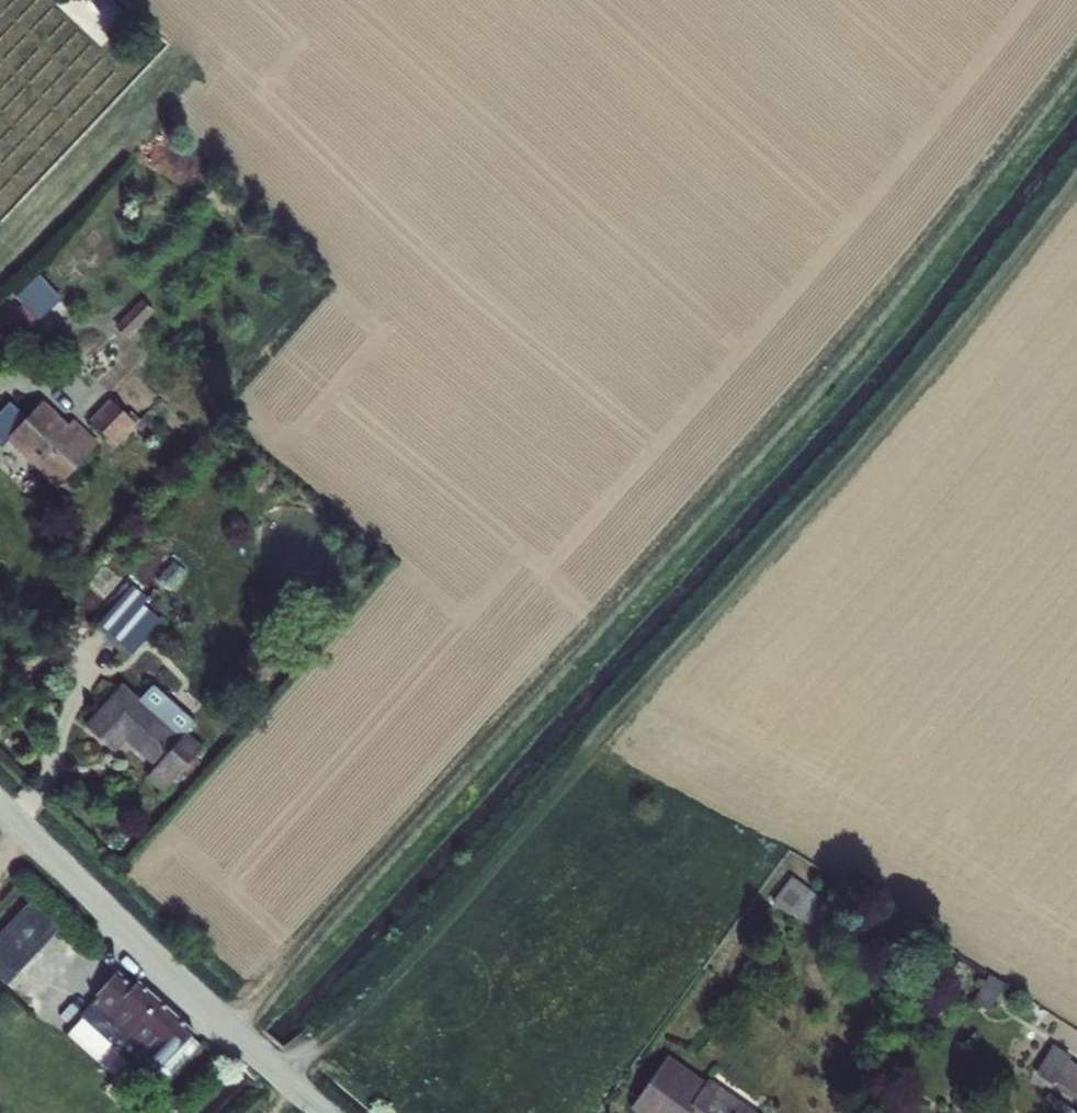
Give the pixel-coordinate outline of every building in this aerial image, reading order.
[(0,304),(0,313),(17,333),(60,295),(39,271),(0,304)] [(126,336),(153,311),(141,299),(115,323),(126,336)] [(107,446),(124,428),(95,403),(78,419),(107,446)] [(45,490),(83,446),(63,424),(56,430),(32,409),(0,444),(0,451),(45,490)] [(129,603),(97,637),(116,655),(149,622),(129,603)] [(173,724),(132,686),(119,701),(102,685),(65,728),(92,751),(103,740),(133,767),(127,775),(144,789),(182,747),(166,733),(173,724)] [(786,875),(769,902),(815,931),(832,904),(786,875)] [(0,929),(0,982),(5,986),(55,928),(24,901),(0,929)] [(166,1068),(193,1041),(130,983),(123,988),(107,975),(73,1014),(128,1064),(146,1071),(166,1068)] [(714,1102),(710,1106),(659,1072),(631,1109),(637,1112),(729,1112),(714,1102)]
